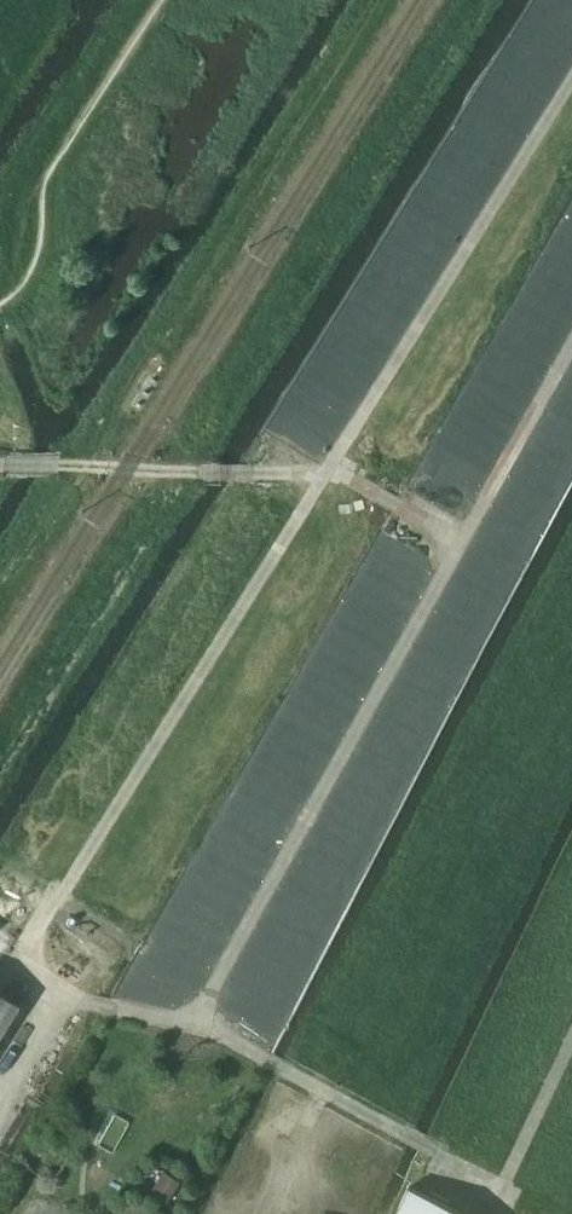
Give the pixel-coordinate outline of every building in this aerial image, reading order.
[(20,1005),(0,992),(0,1036),(20,1005)] [(164,1172),(153,1188),(169,1198),(179,1181),(164,1172)] [(408,1187),(395,1213),(465,1213),(408,1187)]
